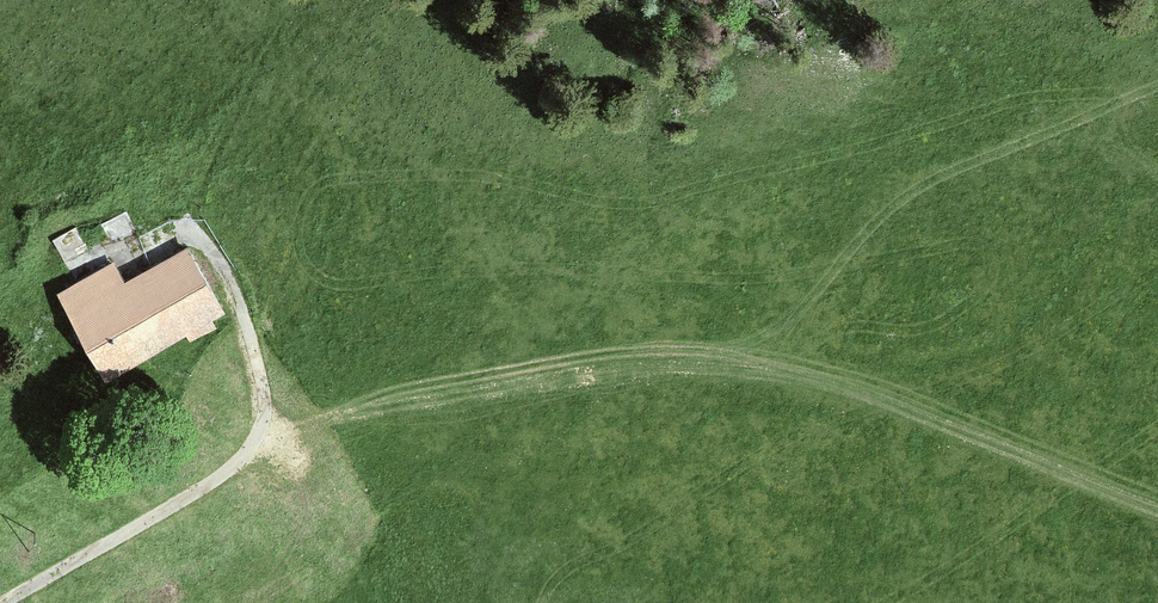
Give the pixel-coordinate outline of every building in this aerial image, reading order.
[(112,264),(60,293),(111,385),(231,319),(191,247),(124,284),(112,264)]
